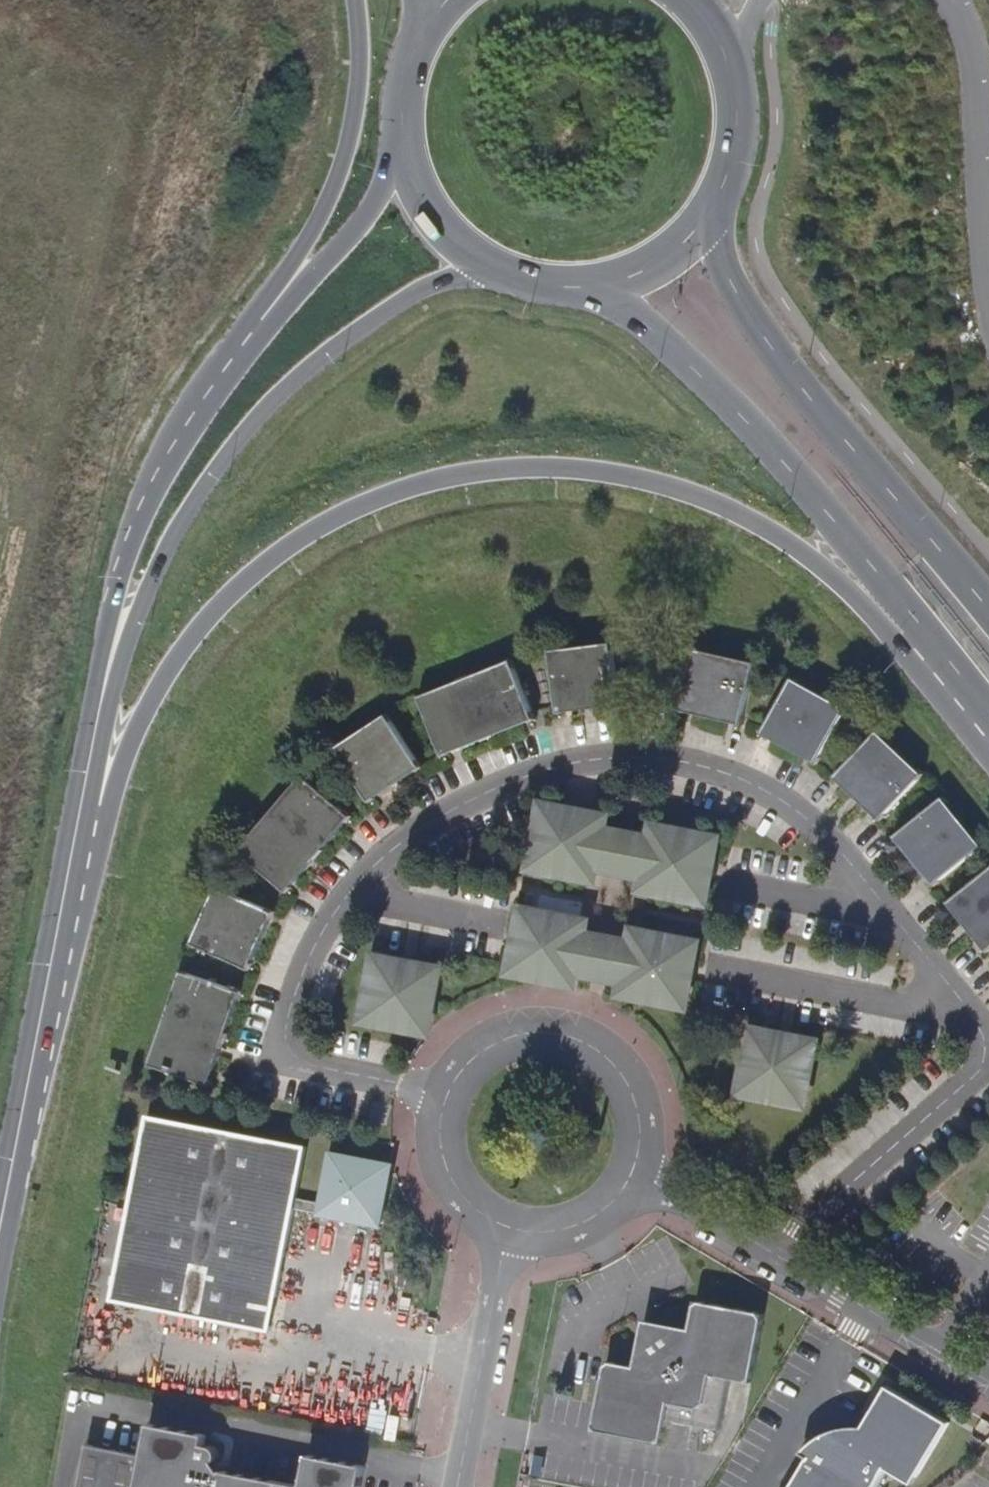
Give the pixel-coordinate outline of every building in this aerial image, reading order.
[(609,643),(549,653),(559,714),(618,704),(609,643)] [(758,664),(695,648),(679,710),(743,725),(758,664)] [(511,661),(419,698),(443,756),(534,720),(511,661)] [(850,708),(794,677),(763,733),(818,764),(850,708)] [(387,715),(334,748),(369,801),(422,767),(387,715)] [(925,775),(880,730),(834,776),(882,821),(925,775)] [(302,777),(239,850),(286,890),(351,816),(302,777)] [(984,846),(945,796),(895,836),(935,886),(984,846)] [(594,867),(609,870),(616,835),(601,832),(604,819),(542,807),(530,869),(591,881),(594,867)] [(653,843),(638,839),(630,875),(646,878),(643,891),(703,902),(716,841),(655,829),(653,843)] [(609,870),(630,875),(638,839),(616,835),(609,870)] [(948,902),(988,952),(988,870),(948,902)] [(216,889),(191,944),(247,969),(273,912),(216,889)] [(574,970),(590,973),(597,939),(581,936),(583,923),(523,912),(511,973),(571,985),(574,970)] [(631,945),(615,943),(608,977),(624,980),(622,994),(684,1006),(695,944),(634,933),(631,945)] [(615,943),(597,939),(590,973),(608,977),(615,943)] [(365,1020),(427,1032),(439,971),(377,960),(365,1020)] [(182,973),(149,1064),(208,1084),(210,1080),(240,993),(182,973)] [(753,1031),(741,1093),(803,1107),(816,1044),(753,1031)] [(382,1227),(394,1163),(329,1151),(320,1201),(296,1197),(305,1147),(148,1117),(112,1298),(269,1330),(293,1209),(318,1214),(318,1216),(382,1227)] [(607,1361),(594,1430),(662,1444),(667,1420),(721,1430),(731,1378),(753,1382),(766,1313),(700,1299),(694,1328),(659,1320),(642,1332),(636,1367),(607,1361)] [(981,1319),(976,1328),(981,1331),(987,1322),(981,1319)] [(892,1390),(866,1430),(845,1431),(840,1433),(845,1441),(828,1446),(811,1459),(793,1486),(877,1486),(887,1472),(910,1486),(915,1486),(952,1429),(892,1390)] [(77,1486),(360,1486),(364,1467),(307,1456),(301,1486),(219,1471),(215,1462),(218,1458),(220,1455),(219,1451),(215,1447),(213,1446),(203,1444),(205,1435),(149,1424),(143,1457),(85,1447),(77,1486)] [(840,1433),(820,1441),(805,1455),(811,1459),(828,1446),(845,1441),(840,1433)]
